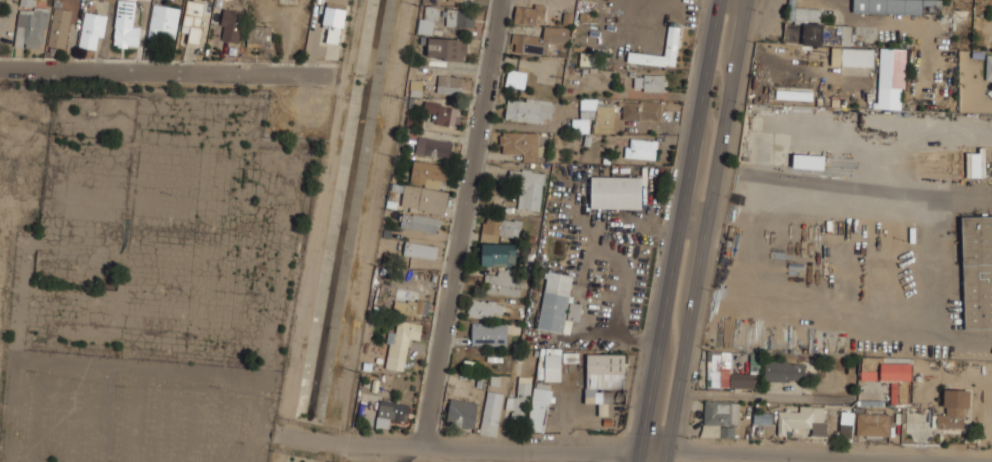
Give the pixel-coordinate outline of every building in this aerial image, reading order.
[(15,46),(44,48),(48,7),(36,6),(36,0),(19,0),(15,46)] [(113,45),(138,47),(140,24),(133,23),(135,0),(116,0),(113,45)] [(190,33),(188,43),(200,45),(207,1),(202,0),(186,0),(181,31),(190,33)] [(922,15),(922,0),(854,0),(853,13),(922,15)] [(322,28),(328,29),(326,42),(341,44),(347,5),(326,2),(322,28)] [(147,37),(174,42),(180,7),(153,3),(147,37)] [(441,19),(441,4),(425,4),(425,19),(441,19)] [(564,28),(544,27),(546,5),(535,5),(535,8),(515,6),(514,24),(533,25),(532,35),(512,34),(512,44),(515,44),(514,53),(548,55),(548,43),(563,44),(564,28)] [(71,8),(53,6),(48,46),(66,48),(71,8)] [(238,42),(242,10),(223,7),(218,40),(238,42)] [(445,26),(474,26),(474,8),(445,8),(445,26)] [(106,14),(84,11),(79,46),(101,50),(106,14)] [(247,46),(270,46),(270,25),(247,25),(247,46)] [(854,26),(842,25),(842,44),(854,44),(854,26)] [(627,61),(675,68),(681,28),(669,26),(664,56),(628,51),(627,61)] [(785,43),(796,43),(796,33),(784,33),(785,43)] [(466,38),(428,38),(428,59),(466,59),(466,38)] [(874,67),(874,49),(832,48),(832,66),(874,67)] [(903,110),(905,49),(880,48),(878,109),(903,110)] [(527,72),(508,70),(506,87),(525,88),(527,72)] [(462,94),(463,76),(438,74),(436,92),(462,94)] [(634,87),(643,88),(643,91),(664,92),(665,76),(635,75),(634,87)] [(410,95),(421,95),(422,80),(411,79),(410,95)] [(776,99),(813,100),(813,92),(783,91),(782,97),(777,97),(776,99)] [(505,119),(543,124),(544,118),(551,119),(554,102),(525,98),(525,101),(508,99),(505,119)] [(573,133),(589,133),(589,120),(593,120),(593,133),(618,133),(618,106),(602,106),(602,99),(581,99),(581,119),(573,119),(573,133)] [(433,114),(431,123),(458,126),(460,109),(428,101),(426,113),(433,114)] [(623,102),(623,120),(661,121),(662,103),(623,102)] [(538,133),(501,133),(501,154),(523,154),(523,162),(538,162),(538,133)] [(414,153),(450,159),(453,142),(417,135),(414,153)] [(657,140),(630,140),(630,147),(625,147),(625,158),(656,159),(657,140)] [(985,178),(986,148),(979,148),(979,153),(971,153),(970,177),(985,178)] [(410,181),(445,186),(449,165),(413,160),(410,181)] [(543,172),(520,171),(519,210),(541,211),(543,172)] [(591,208),(642,209),(642,178),(592,177),(591,208)] [(401,208),(446,214),(449,191),(404,184),(401,208)] [(441,218),(402,212),(400,227),(439,232),(441,218)] [(962,217),(965,329),(991,328),(991,216),(962,217)] [(498,243),(499,236),(520,238),(522,222),(483,218),(481,241),(498,243)] [(436,259),(439,245),(405,240),(403,254),(436,259)] [(482,266),(517,267),(517,244),(482,243),(482,266)] [(498,275),(485,275),(484,294),(520,296),(522,271),(498,270),(498,275)] [(538,329),(570,335),(573,321),(579,322),(582,305),(568,302),(573,276),(547,271),(538,329)] [(502,314),(504,304),(471,299),(468,316),(492,320),(493,313),(502,314)] [(393,310),(409,314),(411,304),(395,300),(393,310)] [(408,339),(419,341),(421,324),(400,320),(398,330),(389,329),(383,367),(403,370),(408,339)] [(472,345),(507,346),(508,324),(472,323),(472,345)] [(538,381),(561,381),(561,349),(539,348),(538,381)] [(755,389),(755,374),(731,373),(732,353),(708,352),(707,387),(755,389)] [(563,353),(563,363),(579,362),(579,353),(563,353)] [(587,388),(625,389),(625,355),(587,354),(587,388)] [(764,380),(805,381),(805,363),(765,361),(764,380)] [(912,364),(881,363),(881,381),(912,381),(912,364)] [(880,372),(861,371),(861,380),(880,380),(880,372)] [(506,410),(512,410),(512,418),(525,419),(526,395),(531,395),(531,377),(518,376),(517,397),(506,397),(506,410)] [(890,404),(898,404),(898,382),(891,381),(890,404)] [(546,432),(550,390),(533,388),(528,431),(546,432)] [(970,390),(944,390),(944,415),(937,415),(936,428),(964,429),(964,407),(970,408),(970,390)] [(502,393),(485,391),(481,435),(498,436),(502,393)] [(447,424),(475,427),(478,402),(450,399),(447,424)] [(379,428),(389,427),(389,422),(409,420),(407,400),(376,404),(379,428)] [(739,426),(739,402),(705,401),(704,425),(739,426)] [(778,412),(778,436),(791,436),(791,428),(812,428),(812,436),(827,436),(827,422),(824,422),(824,407),(800,406),(800,412),(778,412)] [(771,425),(771,413),(754,413),(753,424),(771,425)] [(890,436),(891,414),(857,414),(857,435),(890,436)] [(721,437),(735,437),(734,427),(720,427),(721,437)]
